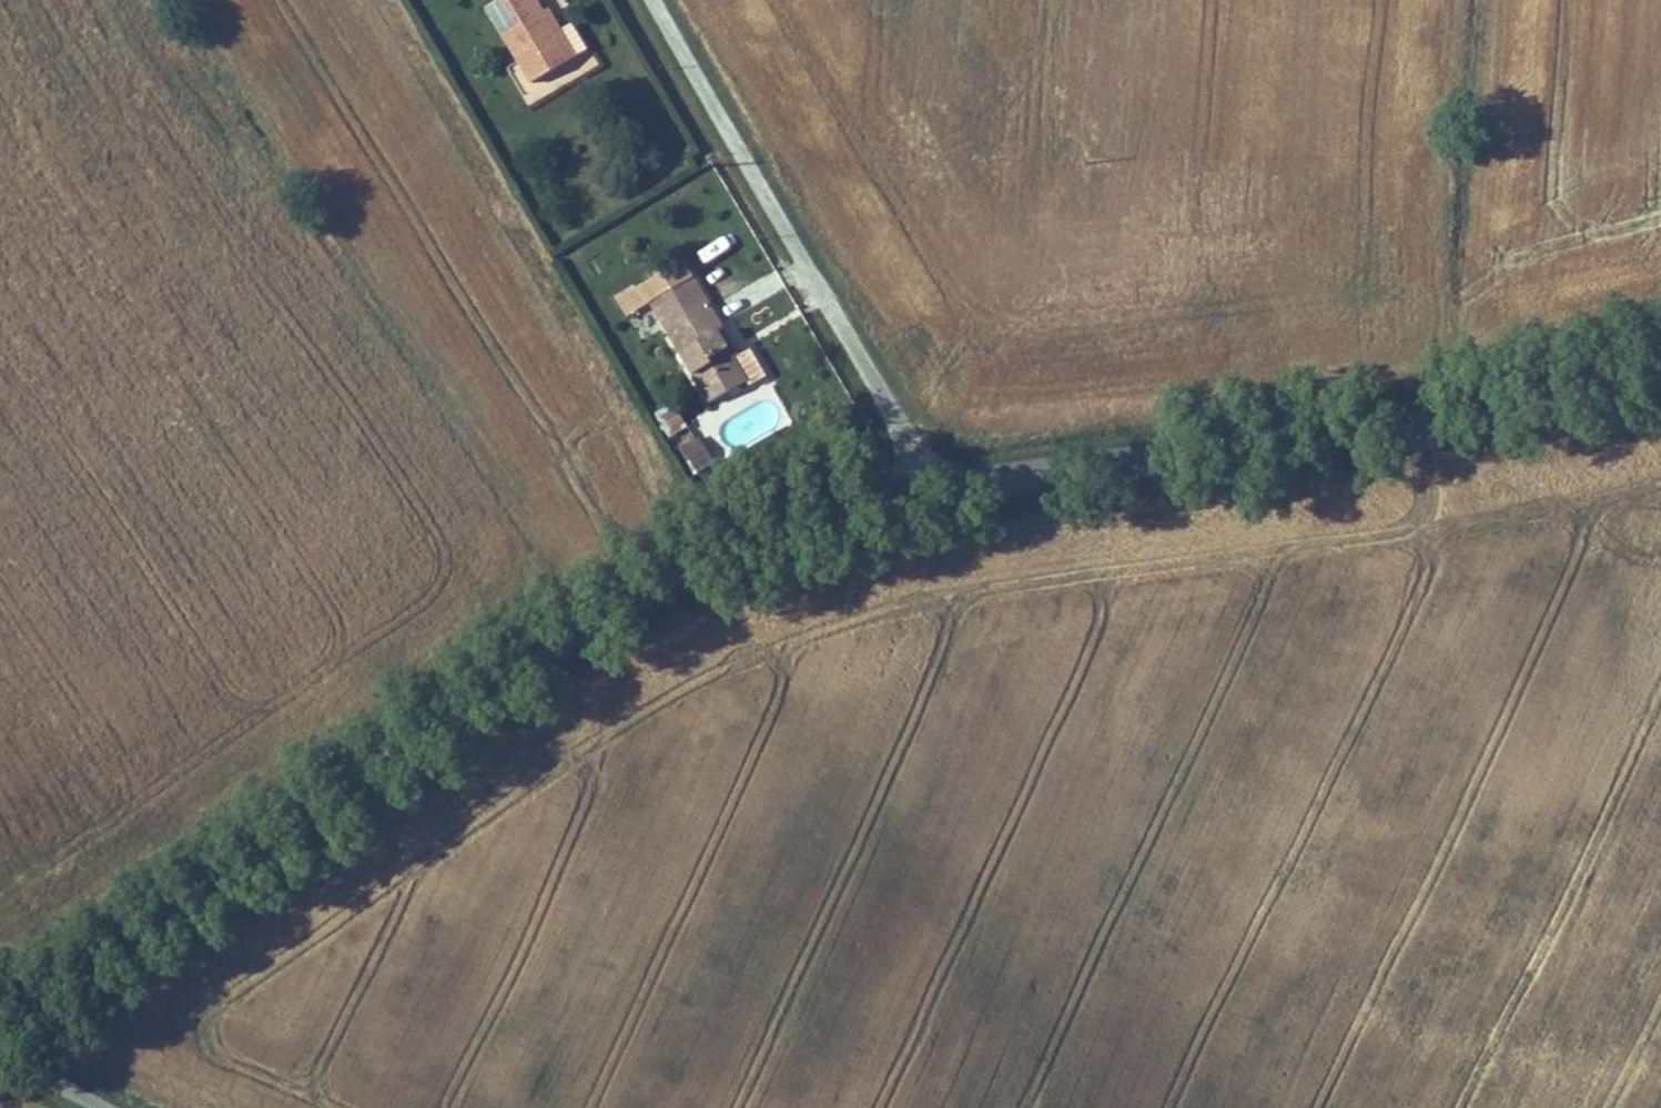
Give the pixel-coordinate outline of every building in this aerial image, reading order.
[(492,7),(538,83),(577,60),(541,0),(504,0),(492,7)] [(697,276),(656,301),(716,401),(751,380),(754,384),(770,374),(753,346),(736,356),(720,328),(726,324),(697,276)] [(659,412),(671,444),(690,437),(678,405),(659,412)] [(695,475),(716,460),(696,434),(676,449),(695,475)]
